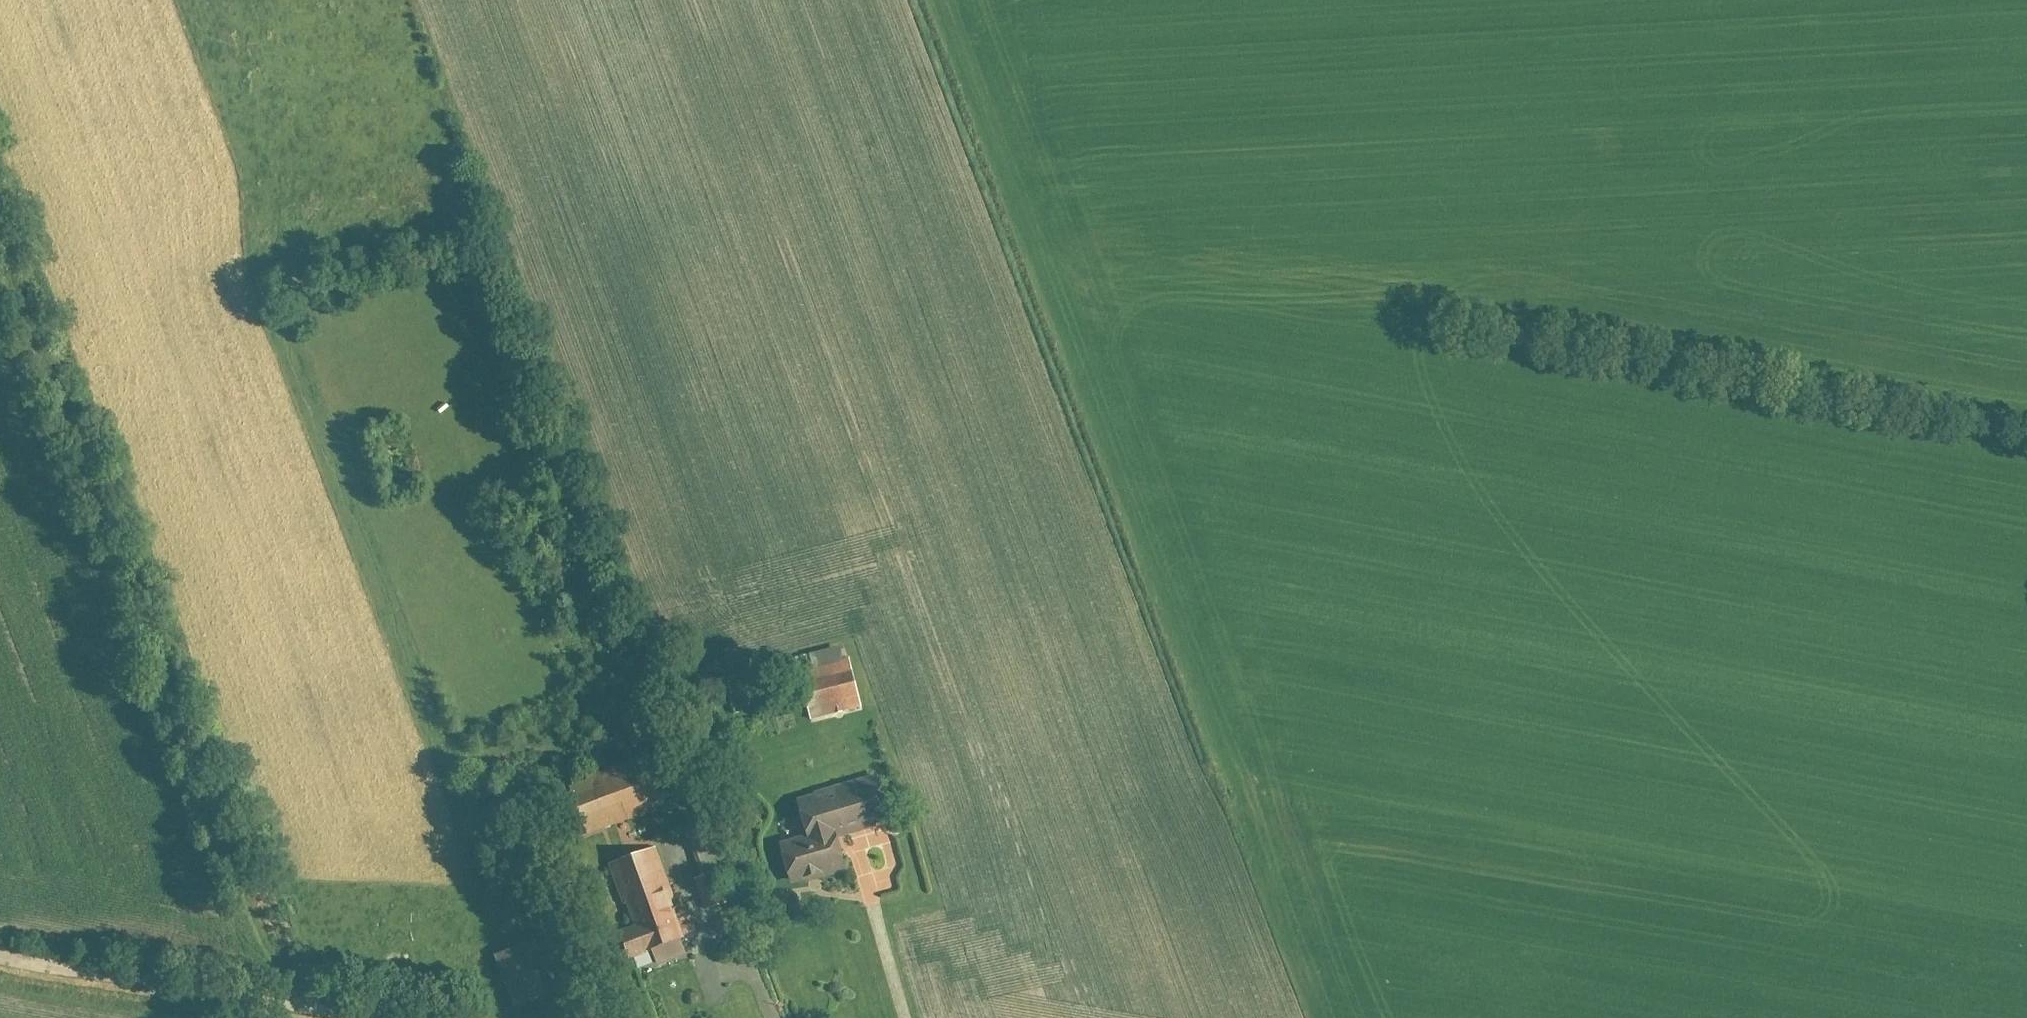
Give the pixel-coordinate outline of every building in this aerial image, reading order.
[(798,670),(809,724),(864,712),(852,658),(798,670)] [(565,790),(580,839),(668,812),(653,763),(565,790)] [(768,847),(779,890),(838,875),(829,838),(882,824),(870,778),(803,795),(814,836),(768,847)] [(626,964),(637,961),(638,962),(686,947),(684,941),(697,936),(688,907),(674,911),(654,852),(607,868),(628,932),(616,936),(626,964)]
